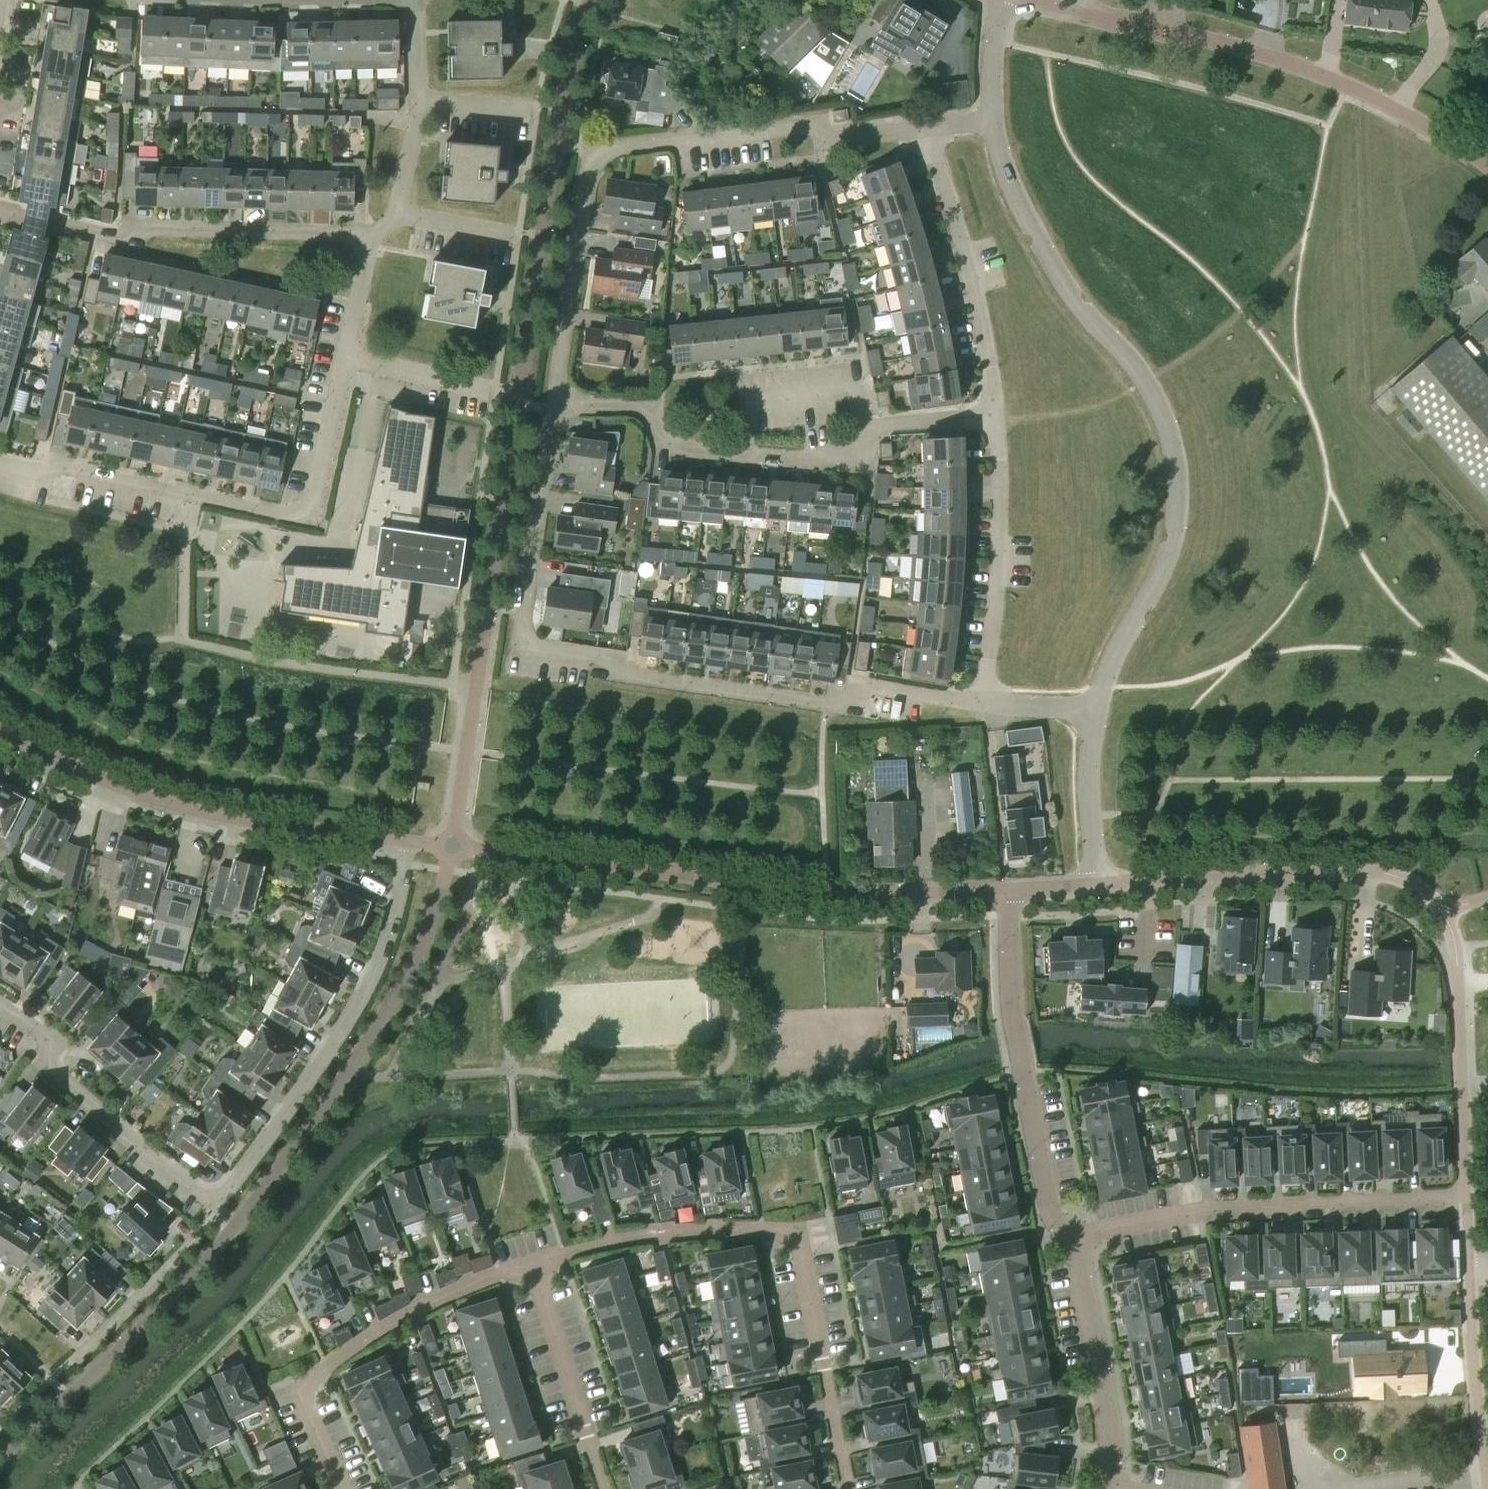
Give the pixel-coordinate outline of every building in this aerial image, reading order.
[(829,28),(802,0),(796,0),(754,41),(784,72),(829,28)] [(881,28),(871,45),(893,59),(903,41),(926,55),(945,25),(917,8),(918,6),(908,0),(882,0),(871,18),(883,25),(881,28)] [(1343,22),(1407,30),(1411,0),(1346,0),(1343,22)] [(51,28),(82,33),(86,11),(71,9),(71,8),(54,6),(51,22),(52,22),(51,28)] [(116,39),(130,39),(131,18),(117,18),(116,39)] [(143,20),(141,52),(141,65),(163,66),(165,19),(142,18),(142,20),(143,20)] [(165,19),(163,66),(184,67),(187,21),(165,19)] [(500,56),(510,55),(510,43),(508,43),(505,20),(500,20),(446,21),(446,23),(453,22),(453,45),(447,45),(447,46),(453,46),(453,55),(447,55),(447,56),(453,56),(454,79),(448,79),(448,80),(501,79),(500,56)] [(208,22),(187,21),(184,67),(206,68),(208,22)] [(208,22),(206,68),(228,69),(230,23),(208,22)] [(251,24),(230,23),(228,69),(249,70),(251,24)] [(375,69),(374,23),(353,24),(354,69),(375,69)] [(398,68),(397,56),(396,24),(398,24),(398,23),(374,23),(375,69),(398,68)] [(251,24),(249,70),(280,71),(280,59),(272,58),(274,26),(275,26),(275,25),(251,24)] [(310,58),(311,70),(332,70),(332,58),(331,24),(309,25),(310,58)] [(354,69),(353,24),(331,24),(332,58),(332,70),(354,69)] [(310,58),(309,25),(286,25),(286,26),(287,26),(288,59),(310,58)] [(721,27),(714,34),(720,41),(727,34),(721,27)] [(48,36),(46,49),(79,55),(82,33),(51,28),(50,36),(48,36)] [(831,30),(798,62),(821,86),(848,41),(831,30)] [(674,48),(677,37),(659,32),(656,43),(674,48)] [(129,53),(130,40),(119,39),(118,52),(129,53)] [(46,62),(44,71),(87,78),(90,57),(79,55),(46,49),(44,62),(46,62)] [(669,113),(680,102),(663,83),(660,85),(655,85),(657,70),(641,68),(641,67),(637,67),(635,68),(628,67),(627,65),(610,63),(609,73),(605,74),(604,82),(607,85),(606,95),(623,97),(625,101),(632,102),(635,99),(637,99),(637,98),(649,100),(647,111),(669,113)] [(282,70),(282,89),(303,88),(302,69),(282,70)] [(39,92),(72,97),(83,99),(87,78),(44,71),(43,79),(41,79),(39,92)] [(123,84),(134,84),(135,72),(124,71),(123,84)] [(134,84),(123,84),(122,96),(134,97),(134,84)] [(940,84),(930,85),(933,105),(943,104),(940,84)] [(72,97),(39,92),(37,105),(38,105),(37,113),(68,118),(72,97)] [(161,104),(161,95),(149,94),(149,104),(161,104)] [(183,95),(161,95),(161,104),(183,105),(183,95)] [(183,95),(183,105),(204,105),(205,96),(183,95)] [(205,96),(204,105),(226,106),(226,96),(205,96)] [(226,96),(226,106),(247,107),(248,97),(226,96)] [(260,97),(248,97),(247,107),(260,107),(260,97)] [(311,108),(312,98),(299,98),(299,108),(311,108)] [(324,99),(312,98),(311,108),(324,109),(324,99)] [(398,110),(398,98),(376,98),(376,110),(398,110)] [(355,109),(355,100),(342,99),(342,109),(355,109)] [(355,100),(355,109),(367,110),(367,100),(355,100)] [(833,123),(848,120),(846,109),(832,111),(833,123)] [(181,121),(181,111),(168,111),(168,121),(181,121)] [(194,112),(181,111),(181,121),(193,121),(194,112)] [(224,122),(224,112),(212,112),(211,122),(224,122)] [(224,112),(224,122),(236,122),(237,113),(224,112)] [(34,121),(32,134),(76,142),(80,121),(68,119),(68,118),(37,113),(36,122),(34,121)] [(107,113),(107,125),(118,125),(119,113),(107,113)] [(267,123),(267,113),(255,113),(254,123),(267,123)] [(267,113),(267,123),(280,124),(280,114),(267,113)] [(310,124),(311,114),(298,114),(298,124),(310,124)] [(323,115),(311,114),(310,124),(323,125),(323,115)] [(344,125),(345,116),(332,115),(332,125),(344,125)] [(360,128),(361,116),(349,116),(348,128),(360,128)] [(118,125),(107,125),(106,138),(117,138),(118,125)] [(76,142),(32,134),(29,147),(31,148),(30,156),(61,161),(73,163),(76,142)] [(445,141),(445,142),(452,143),(450,166),(443,165),(443,166),(450,167),(449,175),(442,175),(442,176),(449,176),(447,199),(440,198),(440,200),(493,204),(495,188),(495,187),(495,181),(505,182),(506,170),(504,170),(504,146),(498,146),(445,141)] [(135,198),(135,201),(133,201),(133,202),(157,203),(158,158),(136,158),(136,153),(123,152),(122,198),(135,198)] [(27,164),(25,177),(57,182),(61,161),(30,156),(29,164),(27,164)] [(106,156),(106,168),(117,170),(117,156),(106,156)] [(158,158),(157,203),(178,203),(179,170),(158,169),(158,158)] [(331,174),(330,207),(353,208),(353,207),(352,207),(352,183),(365,184),(366,158),(353,158),(353,162),(331,162),(331,174)] [(870,199),(906,186),(905,184),(898,165),(897,163),(884,168),(882,161),(860,170),(863,179),(869,197),(870,197),(870,199)] [(223,171),(222,205),(243,205),(244,164),(223,164),(223,171)] [(244,164),(243,205),(265,206),(266,165),(244,164)] [(266,165),(265,206),(287,206),(287,172),(267,172),(267,165),(266,165)] [(106,168),(105,181),(105,190),(116,190),(117,170),(106,168)] [(179,170),(178,203),(200,204),(201,170),(179,170)] [(201,170),(200,204),(222,205),(223,171),(201,170)] [(309,173),(287,172),(287,206),(308,207),(309,173)] [(309,173),(308,207),(330,207),(331,174),(309,173)] [(22,199),(25,200),(22,215),(45,221),(48,203),(66,206),(69,184),(57,182),(25,177),(22,190),(24,190),(24,194),(22,194),(22,199)] [(813,178),(790,181),(794,214),(793,214),(795,225),(818,222),(817,221),(816,211),(813,190),(812,179),(813,179),(813,178)] [(832,196),(844,192),(838,178),(827,182),(832,196)] [(619,214),(618,226),(617,228),(657,233),(661,207),(652,206),(654,186),(608,179),(603,211),(619,214)] [(790,181),(768,184),(773,217),(793,214),(794,214),(790,181)] [(768,184),(747,186),(751,220),(773,217),(768,184)] [(751,220),(747,186),(726,189),(730,223),(751,220)] [(906,186),(870,199),(871,201),(877,219),(878,221),(913,209),(906,186)] [(730,223),(726,189),(704,192),(709,225),(730,223)] [(822,189),(813,190),(816,211),(817,221),(818,222),(830,220),(822,189)] [(709,225),(704,192),(681,195),(681,196),(682,196),(686,228),(709,225)] [(111,223),(113,209),(102,207),(100,221),(111,223)] [(921,232),(913,209),(878,221),(879,222),(878,223),(884,241),(885,243),(921,232)] [(22,215),(18,231),(15,230),(14,235),(15,236),(14,240),(12,239),(8,252),(40,260),(46,239),(41,238),(45,221),(22,215)] [(839,232),(851,229),(848,216),(836,219),(839,232)] [(851,229),(839,232),(843,245),(855,242),(851,229)] [(921,232),(885,243),(886,245),(885,245),(891,263),(892,265),(927,255),(921,232)] [(654,239),(634,236),(632,246),(653,249),(654,239)] [(86,255),(89,241),(78,239),(75,253),(86,255)] [(1484,239),(1460,260),(1462,261),(1453,268),(1466,283),(1474,276),(1487,292),(1487,243),(1484,239)] [(614,248),(612,261),(596,259),(591,291),(636,297),(638,277),(648,279),(652,253),(614,248)] [(811,248),(799,249),(800,259),(812,258),(811,248)] [(800,259),(799,249),(786,250),(787,260),(800,259)] [(7,265),(5,273),(35,281),(40,260),(8,252),(5,264),(7,265)] [(756,254),(757,264),(769,262),(768,252),(756,254)] [(757,264),(756,254),(743,255),(744,265),(757,264)] [(120,293),(127,260),(104,255),(103,256),(105,257),(100,280),(87,277),(82,302),(95,304),(96,301),(117,306),(120,293)] [(934,278),(927,255),(892,265),(892,267),(897,285),(898,287),(934,278)] [(725,257),(713,258),(714,268),(726,267),(725,257)] [(714,268),(713,258),(700,260),(701,270),(714,268)] [(127,260),(120,293),(141,298),(149,265),(127,260)] [(488,306),(490,294),(488,294),(490,271),(484,270),(484,269),(432,260),(432,261),(438,262),(434,284),(428,283),(427,284),(434,286),(432,294),(426,293),(426,294),(432,295),(428,317),(421,316),(421,317),(474,327),(477,310),(478,304),(488,306)] [(827,262),(815,263),(816,273),(828,272),(827,262)] [(844,277),(856,275),(853,262),(841,265),(844,277)] [(816,273),(815,263),(802,265),(803,275),(816,273)] [(149,265),(141,298),(162,303),(169,270),(149,265)] [(784,267),(772,268),(773,278),(786,277),(784,267)] [(773,278),(772,268),(759,269),(760,279),(773,278)] [(190,274),(169,270),(162,303),(183,307),(190,274)] [(698,270),(685,271),(686,281),(699,280),(698,270)] [(686,281),(685,271),(673,272),(674,283),(686,281)] [(741,271),(729,273),(730,283),(743,281),(741,271)] [(5,273),(2,281),(0,281),(0,282),(0,294),(29,302),(35,281),(5,273)] [(730,283),(729,273),(716,274),(717,284),(730,283)] [(190,274),(183,307),(204,312),(211,279),(190,274)] [(856,275),(844,277),(847,290),(859,288),(856,275)] [(67,290),(78,292),(81,280),(70,278),(67,290)] [(934,278),(898,287),(898,289),(902,308),(903,308),(903,310),(939,301),(934,278)] [(211,279),(204,312),(225,316),(232,283),(211,279)] [(253,288),(232,283),(225,316),(246,321),(253,288)] [(253,288),(246,321),(267,325),(274,293),(253,288)] [(1430,302),(1436,307),(1443,308),(1448,304),(1448,294),(1444,289),(1437,289),(1431,293),(1430,302)] [(78,292),(67,290),(64,302),(75,305),(78,292)] [(296,297),(274,293),(267,325),(288,330),(296,297)] [(29,302),(0,294),(0,317),(23,323),(35,326),(40,306),(29,303),(29,302)] [(288,330),(289,330),(287,339),(308,343),(317,303),(318,304),(319,302),(296,297),(288,330)] [(843,313),(842,309),(841,298),(820,301),(821,311),(820,311),(824,345),(847,342),(847,341),(846,341),(845,332),(843,313)] [(896,335),(908,332),(945,325),(939,301),(903,310),(891,312),(896,335)] [(859,320),(871,317),(868,304),(856,307),(859,320)] [(824,345),(820,311),(799,314),(802,347),(824,345)] [(851,312),(843,313),(845,332),(855,331),(851,312)] [(68,313),(63,334),(74,336),(79,316),(68,313)] [(799,314),(777,316),(781,350),(802,347),(799,314)] [(1468,331),(1487,353),(1487,314),(1468,331)] [(781,350),(777,316),(756,318),(759,352),(781,350)] [(18,344),(23,323),(0,317),(0,339),(18,344)] [(605,317),(603,331),(586,329),(581,359),(621,365),(623,350),(628,346),(641,348),(645,323),(605,317)] [(874,330),(871,317),(859,320),(862,332),(874,330)] [(756,318),(734,321),(738,354),(759,352),(756,318)] [(738,354),(734,321),(713,323),(716,357),(738,354)] [(716,357),(713,323),(691,325),(695,359),(716,357)] [(695,359),(691,325),(669,328),(673,360),(671,360),(671,362),(695,359)] [(945,325),(908,332),(909,334),(908,334),(912,353),(913,355),(949,348),(945,325)] [(132,331),(121,328),(118,340),(129,342),(132,331)] [(63,334),(61,346),(59,355),(70,357),(74,336),(63,334)] [(1450,337),(1389,389),(1487,503),(1487,380),(1450,337)] [(0,339),(0,361),(12,365),(18,344),(0,339)] [(128,354),(130,345),(118,342),(116,351),(128,354)] [(130,345),(128,354),(140,357),(143,347),(130,345)] [(868,364),(880,361),(877,348),(866,351),(868,364)] [(949,348),(913,355),(913,357),(916,376),(917,378),(954,372),(949,348)] [(170,363),(172,354),(160,351),(158,361),(170,363)] [(172,354),(170,363),(183,366),(185,357),(172,354)] [(125,370),(127,360),(115,358),(112,367),(125,370)] [(139,363),(127,360),(125,370),(137,373),(139,363)] [(213,373),(215,363),(202,360),(200,370),(213,373)] [(0,361),(0,384),(6,385),(12,365),(0,361)] [(883,374),(880,361),(868,364),(871,376),(883,374)] [(51,362),(48,374),(59,377),(62,365),(51,362)] [(227,366),(215,363),(213,373),(225,375),(227,366)] [(167,379),(169,370),(157,367),(155,376),(167,379)] [(181,372),(169,370),(167,379),(179,382),(181,372)] [(255,382),(257,372),(245,370),(242,379),(255,382)] [(269,375),(257,372),(255,382),(267,385),(269,375)] [(954,372),(917,378),(917,380),(919,399),(920,399),(921,408),(945,405),(944,398),(957,396),(957,393),(954,374),(954,372)] [(59,377),(48,374),(46,387),(56,389),(59,377)] [(276,387),(298,391),(300,380),(278,375),(276,387)] [(209,388),(211,379),(199,376),(197,386),(209,388)] [(211,379),(209,388),(222,391),(224,382),(211,379)] [(0,384),(0,406),(12,409),(18,390),(6,387),(6,385),(0,384)] [(251,398),(253,388),(241,385),(239,395),(251,398)] [(266,391),(253,388),(251,398),(264,400),(266,391)] [(86,445),(93,412),(72,407),(76,391),(63,389),(58,413),(70,416),(65,439),(64,438),(63,440),(86,445)] [(877,407),(889,405),(887,390),(875,392),(877,407)] [(296,397),(275,392),(272,404),(294,409),(296,397)] [(44,395),(41,408),(38,417),(50,419),(52,410),(55,398),(44,395)] [(96,400),(93,412),(86,445),(108,449),(117,405),(96,400)] [(410,581),(458,588),(467,522),(420,515),(434,416),(405,412),(405,411),(389,406),(390,404),(389,404),(350,567),(280,563),(280,564),(282,565),(282,581),(283,581),(279,610),(365,623),(363,631),(402,636),(410,581)] [(108,449),(129,454),(138,409),(117,405),(108,449)] [(0,406),(0,438),(4,439),(12,409),(0,406)] [(150,459),(157,426),(159,414),(138,409),(129,454),(150,459)] [(1421,429),(1405,411),(1396,419),(1412,437),(1421,429)] [(50,419),(38,417),(33,439),(45,441),(50,419)] [(201,423),(199,435),(192,468),(213,472),(223,428),(201,423)] [(178,430),(157,426),(150,459),(171,463),(178,430)] [(244,432),(223,428),(213,472),(234,477),(244,432)] [(178,430),(171,463),(192,468),(199,435),(178,430)] [(617,450),(619,433),(618,431),(571,432),(571,438),(570,437),(565,469),(577,471),(574,489),(610,494),(614,468),(602,467),(605,448),(617,450)] [(925,463),(962,462),(962,460),(963,460),(962,440),(961,437),(948,438),(947,431),(924,433),(924,442),(925,461),(925,463)] [(244,432),(234,477),(255,482),(266,437),(244,432)] [(287,442),(266,437),(255,482),(278,487),(278,486),(277,485),(287,442)] [(880,458),(892,457),(891,442),(879,443),(880,458)] [(962,462),(925,463),(925,465),(925,485),(926,485),(926,487),(963,486),(962,462)] [(679,520),(680,508),(683,474),(659,472),(659,473),(661,473),(660,484),(648,483),(645,517),(651,517),(679,520)] [(875,486),(887,487),(888,474),(876,473),(875,486)] [(679,520),(700,521),(701,510),(704,476),(683,474),(680,508),(679,520)] [(704,476),(701,510),(723,512),(726,478),(704,476)] [(726,478),(723,512),(744,514),(747,480),(726,478)] [(769,482),(747,480),(744,514),(766,516),(769,482)] [(790,484),(769,482),(766,516),(787,518),(790,484)] [(787,518),(786,531),(808,533),(812,486),(790,484),(787,518)] [(812,486),(808,533),(830,534),(831,522),(830,522),(834,488),(812,486)] [(887,487),(875,486),(874,499),(886,500),(887,487)] [(963,486),(926,487),(926,489),(925,489),(925,508),(926,508),(926,510),(963,510),(963,486)] [(857,490),(834,488),(830,522),(831,522),(852,524),(852,530),(865,531),(867,506),(854,505),(856,491),(857,491),(857,490)] [(641,516),(643,502),(628,500),(626,514),(641,516)] [(575,502),(573,517),(558,515),(556,530),(557,530),(554,546),(596,552),(599,531),(612,533),(616,508),(575,502)] [(963,510),(926,510),(926,512),(925,512),(925,531),(925,533),(963,534),(963,510)] [(872,517),(871,530),(883,531),(884,518),(872,517)] [(883,531),(871,530),(870,543),(882,544),(883,531)] [(917,533),(916,555),(924,556),(962,558),(963,534),(925,533),(917,533)] [(640,560),(660,562),(662,562),(662,559),(663,549),(642,547),(640,560)] [(675,560),(676,550),(663,549),(662,559),(675,560)] [(697,552),(676,550),(675,560),(688,561),(687,562),(696,563),(697,552)] [(718,564),(719,554),(706,553),(706,563),(718,564)] [(732,555),(719,554),(718,564),(731,565),(732,555)] [(911,555),(909,578),(960,582),(962,558),(924,556),(916,555),(911,555)] [(761,568),(762,558),(749,557),(748,566),(761,568)] [(774,559),(762,558),(761,568),(774,569),(774,559)] [(828,573),(840,574),(842,561),(829,559),(828,573)] [(804,572),(805,562),(792,561),(791,570),(804,572)] [(673,578),(673,576),(674,566),(675,564),(662,562),(660,562),(659,576),(661,576),(660,579),(666,580),(667,577),(673,578)] [(805,562),(804,572),(817,573),(817,563),(805,562)] [(868,562),(867,575),(879,576),(880,563),(868,562)] [(686,577),(687,567),(674,566),(673,576),(686,577)] [(717,580),(717,570),(705,569),(704,579),(717,580)] [(730,571),(717,570),(717,580),(729,581),(730,571)] [(760,584),(760,574),(748,573),(747,583),(760,584)] [(562,625),(587,629),(590,605),(606,608),(610,580),(572,574),(570,590),(548,587),(543,623),(548,623),(551,627),(558,628),(562,625)] [(773,575),(760,574),(760,584),(772,585),(773,575)] [(879,576),(867,575),(866,588),(878,589),(879,576)] [(802,588),(803,579),(782,576),(780,592),(789,593),(790,588),(802,589),(802,588)] [(907,602),(920,603),(921,602),(958,606),(960,582),(909,578),(907,602)] [(802,588),(802,589),(815,590),(814,595),(822,596),(824,581),(803,579),(802,588)] [(633,603),(632,610),(628,635),(641,637),(639,650),(638,650),(638,651),(661,655),(667,610),(646,607),(647,599),(635,597),(634,597),(633,603)] [(921,602),(920,603),(920,604),(918,623),(918,625),(955,630),(958,606),(921,602)] [(862,605),(861,618),(873,620),(874,607),(862,605)] [(757,608),(755,619),(776,622),(777,611),(757,608)] [(689,613),(667,610),(661,655),(682,658),(689,613)] [(689,613),(682,658),(704,661),(711,616),(689,613)] [(732,619),(711,616),(704,661),(725,664),(732,619)] [(873,620),(861,618),(859,631),(871,633),(873,620)] [(732,619),(725,664),(747,667),(753,623),(732,619)] [(774,626),(753,623),(747,667),(768,670),(774,626)] [(955,630),(918,625),(918,627),(917,627),(915,646),(915,648),(952,654),(955,630)] [(774,626),(768,670),(789,673),(794,640),(796,629),(774,626)] [(816,643),(811,676),(834,680),(834,679),(833,678),(835,665),(847,667),(851,642),(838,640),(839,635),(818,632),(816,643)] [(816,643),(794,640),(789,673),(811,676),(816,643)] [(858,641),(856,654),(853,669),(866,671),(870,643),(858,641)] [(915,648),(915,650),(906,648),(901,677),(934,683),(935,676),(948,678),(949,676),(952,656),(952,654),(915,648)] [(1043,725),(1007,730),(1009,746),(1044,742),(1043,725)] [(1004,843),(1007,861),(1024,859),(1024,855),(1041,853),(1039,836),(1044,836),(1041,811),(1036,811),(1032,788),(1016,790),(1011,754),(994,756),(999,795),(1004,794),(1006,809),(1005,809),(1006,820),(1007,828),(1009,843),(1004,843)] [(873,839),(874,865),(911,864),(910,838),(914,838),(913,801),(907,801),(905,761),(873,762),(874,803),(867,803),(868,839),(873,839)] [(968,771),(951,773),(957,833),(974,831),(968,771)] [(417,788),(428,790),(429,783),(418,781),(417,788)] [(8,853),(30,812),(19,806),(23,799),(13,794),(13,790),(0,783),(0,848),(8,853)] [(76,888),(87,847),(73,844),(65,840),(74,823),(46,808),(34,831),(33,831),(33,832),(29,833),(26,839),(27,843),(27,844),(23,851),(51,865),(65,872),(62,885),(76,888)] [(121,835),(114,859),(124,862),(116,889),(120,890),(117,902),(137,908),(142,889),(139,888),(150,843),(121,835)] [(169,848),(150,843),(139,888),(142,889),(137,908),(152,912),(156,898),(155,898),(160,878),(165,880),(171,858),(167,857),(169,848)] [(261,884),(263,874),(261,871),(262,868),(258,867),(257,863),(247,860),(245,863),(234,860),(232,869),(219,865),(208,911),(228,916),(234,909),(235,904),(251,908),(257,885),(261,884)] [(314,889),(319,895),(316,897),(313,906),(313,910),(319,913),(319,912),(361,929),(366,915),(364,912),(368,902),(360,899),(373,869),(364,868),(358,884),(322,870),(314,889)] [(74,898),(66,896),(64,905),(71,907),(74,898)] [(161,897),(150,939),(144,962),(181,971),(188,947),(187,947),(197,907),(197,906),(161,897)] [(0,907),(0,974),(24,938),(10,929),(13,924),(14,916),(0,907)] [(299,926),(293,943),(335,963),(340,951),(348,954),(352,944),(355,943),(361,929),(319,912),(319,913),(313,927),(308,925),(299,926)] [(1221,947),(1217,946),(1216,961),(1253,964),(1256,918),(1234,916),(1223,916),(1221,947)] [(247,942),(260,949),(269,933),(256,926),(247,942)] [(1326,960),(1324,960),(1324,945),(1327,945),(1328,928),(1315,927),(1315,930),(1293,928),(1292,954),(1268,952),(1266,981),(1290,983),(1290,976),(1308,978),(1308,980),(1322,981),(1322,979),(1325,979),(1326,960)] [(1085,977),(1101,976),(1101,975),(1103,975),(1103,971),(1108,971),(1107,943),(1101,944),(1101,939),(1085,940),(1085,935),(1086,935),(1062,936),(1063,936),(1063,941),(1047,942),(1047,946),(1042,947),(1044,974),(1049,974),(1049,978),(1085,976),(1085,977)] [(24,938),(0,974),(0,976),(12,984),(15,982),(24,988),(29,981),(40,988),(65,949),(47,937),(41,941),(37,947),(24,938)] [(80,952),(106,965),(113,951),(87,938),(80,952)] [(335,963),(293,943),(284,958),(289,966),(294,968),(286,983),(326,1004),(333,991),(331,988),(336,978),(329,974),(335,963)] [(1178,946),(1176,967),(1174,1003),(1196,1005),(1200,947),(1178,946)] [(939,990),(970,989),(969,950),(938,952),(938,959),(915,959),(916,986),(939,985),(939,990)] [(1409,952),(1377,950),(1376,973),(1353,971),(1350,1013),(1378,1015),(1380,998),(1406,1000),(1409,952)] [(125,979),(125,978),(129,966),(130,959),(112,954),(108,970),(125,980),(125,979)] [(144,982),(149,967),(134,963),(129,977),(144,982)] [(85,1010),(100,991),(67,966),(46,992),(57,1000),(51,1006),(60,1013),(60,1017),(67,1023),(71,1022),(74,1024),(76,1021),(80,1021),(86,1014),(85,1010)] [(210,975),(204,985),(215,989),(218,986),(224,976),(219,973),(210,975)] [(224,976),(218,986),(228,992),(234,982),(224,976)] [(1101,976),(1085,977),(1085,984),(1081,985),(1079,1009),(1105,1011),(1105,1014),(1104,1014),(1119,1015),(1118,1012),(1145,1014),(1147,989),(1121,987),(1120,985),(1121,985),(1121,984),(1106,983),(1107,984),(1107,986),(1102,986),(1101,976)] [(326,1004),(286,983),(268,1017),(296,1034),(302,1023),(310,1027),(315,1017),(319,1017),(326,1004)] [(215,989),(211,996),(216,1000),(225,998),(228,992),(218,986),(215,989)] [(1152,989),(1151,1001),(1169,1003),(1170,990),(1152,989)] [(107,1068),(137,1034),(125,1024),(129,1019),(130,1011),(115,997),(84,1033),(94,1041),(88,1047),(97,1055),(96,1058),(107,1068)] [(908,1025),(948,1024),(947,1004),(907,1005),(908,1025)] [(296,1034),(268,1017),(246,1048),(283,1074),(291,1062),(290,1058),(296,1049),(289,1045),(296,1034)] [(1241,1019),(1240,1039),(1252,1040),(1253,1020),(1241,1019)] [(1319,1025),(1311,1040),(1326,1047),(1333,1033),(1319,1025)] [(149,1045),(137,1034),(107,1068),(119,1078),(122,1077),(130,1084),(136,1078),(146,1086),(176,1051),(161,1037),(153,1040),(149,1045)] [(199,1046),(187,1038),(178,1050),(191,1059),(199,1046)] [(283,1074),(246,1048),(237,1062),(232,1058),(223,1058),(212,1073),(251,1100),(257,1090),(264,1095),(270,1086),(274,1086),(283,1074)] [(251,1100),(212,1073),(201,1089),(205,1097),(210,1100),(201,1113),(237,1139),(246,1127),(244,1123),(251,1114),(244,1110),(251,1100)] [(152,1081),(146,1088),(157,1098),(163,1090),(152,1081)] [(1133,1103),(1133,1102),(1129,1081),(1113,1084),(1112,1081),(1098,1084),(1098,1087),(1082,1090),(1083,1095),(1079,1096),(1082,1109),(1085,1108),(1086,1112),(1133,1103)] [(1172,1085),(1173,1094),(1181,1093),(1180,1086),(1172,1085)] [(54,1105),(51,1102),(52,1098),(44,1092),(40,1094),(31,1087),(26,1094),(16,1086),(0,1107),(0,1132),(4,1135),(12,1132),(15,1127),(28,1137),(43,1119),(47,1119),(53,1111),(52,1108),(54,1105)] [(1181,1093),(1173,1094),(1176,1109),(1184,1107),(1181,1093)] [(1254,1095),(1241,1096),(1241,1104),(1254,1103),(1254,1095)] [(948,1128),(950,1127),(995,1119),(994,1115),(998,1114),(995,1101),(992,1102),(991,1097),(974,1100),(973,1097),(959,1099),(960,1103),(944,1106),(948,1128)] [(1138,1101),(1133,1102),(1133,1103),(1086,1112),(1090,1133),(1135,1125),(1133,1112),(1139,1111),(1138,1101)] [(1405,1123),(1407,1143),(1419,1142),(1420,1173),(1443,1172),(1442,1154),(1446,1154),(1445,1141),(1441,1141),(1440,1113),(1417,1114),(1417,1110),(1404,1111),(1405,1123)] [(191,1127),(187,1123),(178,1122),(166,1139),(205,1166),(212,1155),(219,1160),(225,1151),(229,1151),(237,1139),(201,1113),(191,1127)] [(923,1133),(931,1131),(929,1119),(921,1120),(923,1133)] [(999,1140),(995,1119),(950,1127),(955,1149),(959,1148),(999,1140)] [(1407,1143),(1405,1123),(1384,1124),(1384,1120),(1370,1120),(1370,1125),(1371,1144),(1372,1144),(1384,1144),(1385,1175),(1408,1173),(1407,1143)] [(1351,1176),(1373,1175),(1372,1144),(1371,1144),(1370,1125),(1348,1126),(1348,1122),(1334,1122),(1335,1127),(1336,1146),(1337,1146),(1349,1146),(1351,1176)] [(1314,1147),(1316,1178),(1339,1177),(1337,1146),(1336,1146),(1335,1127),(1313,1128),(1313,1123),(1301,1124),(1302,1148),(1314,1147)] [(888,1127),(889,1131),(878,1133),(884,1161),(874,1163),(879,1189),(916,1181),(911,1156),(914,1155),(912,1141),(908,1141),(905,1124),(888,1127)] [(1280,1149),(1281,1180),(1304,1179),(1302,1148),(1301,1124),(1267,1126),(1267,1131),(1268,1150),(1280,1149)] [(67,1176),(74,1167),(91,1181),(108,1160),(101,1154),(107,1145),(93,1134),(91,1137),(79,1127),(74,1133),(64,1125),(48,1147),(57,1154),(51,1163),(67,1176)] [(1135,1125),(1090,1133),(1094,1155),(1139,1146),(1140,1147),(1146,1146),(1144,1136),(1138,1137),(1135,1125)] [(1184,1137),(1182,1125),(1173,1127),(1176,1139),(1184,1137)] [(1244,1127),(1232,1128),(1233,1152),(1245,1151),(1246,1182),(1269,1181),(1268,1150),(1267,1131),(1244,1132),(1244,1127)] [(1232,1128),(1197,1130),(1198,1154),(1210,1153),(1212,1184),(1234,1183),(1233,1152),(1232,1128)] [(931,1131),(923,1133),(925,1144),(933,1143),(931,1131)] [(868,1186),(858,1137),(847,1139),(846,1135),(830,1138),(833,1156),(830,1157),(832,1171),(836,1170),(840,1191),(868,1186)] [(1176,1139),(1178,1150),(1186,1149),(1184,1137),(1176,1139)] [(1003,1161),(999,1140),(959,1148),(963,1168),(963,1169),(1003,1161)] [(709,1182),(697,1184),(700,1195),(711,1193),(713,1202),(740,1197),(734,1164),(730,1144),(714,1148),(714,1151),(703,1153),(709,1182)] [(1143,1168),(1140,1147),(1139,1146),(1094,1155),(1098,1176),(1143,1168)] [(640,1191),(651,1188),(648,1174),(636,1177),(629,1149),(618,1152),(617,1148),(601,1152),(613,1200),(640,1193),(640,1191)] [(666,1155),(655,1158),(663,1187),(651,1190),(654,1200),(665,1197),(668,1207),(695,1200),(682,1148),(666,1152),(666,1155)] [(561,1189),(568,1211),(604,1200),(597,1178),(588,1181),(579,1153),(568,1156),(567,1153),(551,1158),(557,1175),(553,1176),(558,1190),(561,1189)] [(437,1159),(422,1164),(439,1219),(462,1212),(465,1221),(478,1217),(468,1185),(460,1187),(455,1172),(452,1173),(448,1160),(438,1162),(437,1159)] [(1193,1180),(1189,1159),(1177,1161),(1181,1183),(1193,1180)] [(31,1161),(20,1175),(33,1184),(44,1171),(31,1161)] [(931,1175),(939,1174),(937,1161),(929,1163),(931,1175)] [(963,1169),(963,1168),(958,1169),(963,1191),(1007,1182),(1003,1161),(963,1169)] [(396,1177),(387,1180),(402,1225),(426,1217),(410,1168),(395,1173),(396,1177)] [(1147,1189),(1143,1168),(1098,1176),(1103,1198),(1147,1189)] [(14,1189),(20,1182),(7,1172),(2,1179),(14,1189)] [(941,1185),(939,1174),(931,1175),(933,1187),(941,1185)] [(1007,1182),(963,1191),(967,1212),(1012,1204),(1007,1182)] [(133,1200),(113,1222),(149,1256),(163,1241),(159,1237),(167,1228),(160,1222),(173,1209),(137,1183),(126,1194),(133,1200)] [(34,1185),(26,1196),(33,1202),(41,1191),(34,1185)] [(386,1244),(390,1254),(399,1251),(378,1197),(364,1203),(365,1206),(356,1210),(372,1250),(386,1244)] [(939,1218),(947,1216),(945,1204),(937,1205),(939,1218)] [(1012,1204),(967,1212),(969,1224),(962,1225),(964,1235),(1016,1225),(1015,1221),(1018,1220),(1016,1207),(1012,1208),(1012,1204)] [(835,1229),(859,1225),(856,1211),(833,1215),(835,1229)] [(0,1212),(0,1252),(18,1224),(0,1212)] [(18,1224),(0,1252),(0,1258),(8,1263),(9,1261),(18,1267),(27,1252),(34,1256),(44,1240),(37,1236),(41,1229),(38,1228),(40,1224),(28,1216),(26,1220),(23,1217),(19,1224),(18,1224)] [(947,1216),(939,1218),(942,1229),(949,1227),(947,1216)] [(859,1225),(835,1229),(838,1243),(862,1239),(859,1225)] [(1417,1232),(1418,1258),(1419,1282),(1459,1281),(1458,1256),(1444,1257),(1443,1227),(1427,1228),(1427,1231),(1417,1232)] [(1377,1233),(1378,1259),(1379,1283),(1419,1282),(1418,1258),(1404,1258),(1403,1229),(1387,1229),(1387,1233),(1377,1233)] [(1340,1235),(1341,1261),(1342,1285),(1379,1283),(1378,1259),(1366,1260),(1365,1230),(1349,1231),(1349,1234),(1340,1235)] [(1342,1285),(1341,1261),(1329,1261),(1328,1231),(1312,1232),(1312,1235),(1302,1236),(1303,1262),(1304,1286),(1342,1285)] [(360,1279),(365,1289),(374,1285),(351,1232),(336,1238),(338,1242),(329,1246),(346,1285),(360,1279)] [(1304,1286),(1303,1262),(1291,1262),(1290,1233),(1274,1233),(1274,1237),(1265,1237),(1265,1263),(1267,1287),(1304,1286)] [(1267,1287),(1265,1263),(1253,1264),(1252,1234),(1236,1234),(1237,1238),(1227,1238),(1227,1251),(1223,1251),(1224,1265),(1228,1265),(1228,1277),(1244,1276),(1244,1293),(1267,1292),(1267,1287)] [(905,1249),(903,1239),(851,1249),(852,1254),(849,1254),(851,1267),(855,1267),(856,1271),(896,1263),(896,1264),(901,1263),(898,1250),(905,1249)] [(984,1270),(1024,1262),(1023,1259),(1026,1258),(1024,1245),(1020,1246),(1019,1241),(980,1248),(984,1270)] [(1198,1269),(1209,1266),(1205,1243),(1193,1245),(1198,1269)] [(925,1257),(933,1255),(931,1244),(923,1246),(925,1257)] [(709,1277),(754,1269),(753,1264),(756,1264),(754,1251),(751,1251),(750,1247),(705,1255),(709,1277)] [(64,1278),(98,1309),(108,1298),(106,1294),(114,1286),(108,1280),(116,1271),(92,1248),(64,1278)] [(656,1269),(668,1266),(663,1249),(652,1252),(656,1269)] [(493,1265),(489,1253),(469,1260),(473,1272),(493,1265)] [(936,1268),(933,1255),(925,1257),(928,1269),(936,1268)] [(29,1267),(37,1274),(46,1264),(37,1257),(29,1267)] [(590,1292),(593,1291),(632,1279),(625,1257),(583,1270),(590,1292)] [(1156,1258),(1139,1261),(1138,1258),(1126,1260),(1126,1264),(1113,1266),(1118,1291),(1122,1291),(1121,1290),(1161,1282),(1161,1281),(1156,1258)] [(1024,1262),(984,1270),(979,1271),(984,1294),(988,1293),(1028,1285),(1024,1262)] [(896,1263),(856,1271),(860,1292),(900,1284),(896,1264),(896,1263)] [(941,1267),(944,1279),(952,1277),(949,1265),(941,1267)] [(312,1275),(302,1279),(306,1287),(303,1288),(310,1304),(313,1303),(318,1314),(341,1304),(324,1266),(311,1272),(312,1275)] [(671,1278),(668,1266),(656,1269),(659,1281),(671,1278)] [(458,1279),(454,1267),(435,1274),(439,1287),(458,1279)] [(758,1290),(754,1269),(709,1277),(713,1299),(758,1290)] [(678,1284),(686,1282),(683,1270),(676,1272),(678,1284)] [(409,1293),(425,1288),(420,1271),(404,1276),(409,1293)] [(98,1309),(64,1278),(37,1308),(62,1331),(70,1321),(76,1327),(84,1319),(87,1320),(98,1309)] [(632,1279),(593,1291),(600,1312),(638,1300),(632,1279)] [(1165,1280),(1161,1281),(1161,1282),(1121,1290),(1122,1291),(1126,1313),(1170,1305),(1165,1280)] [(689,1293),(686,1282),(678,1284),(681,1295),(689,1293)] [(1205,1298),(1215,1296),(1212,1282),(1203,1284),(1205,1298)] [(900,1284),(860,1292),(864,1313),(909,1304),(909,1305),(916,1304),(914,1294),(902,1296),(900,1284)] [(1028,1285),(988,1293),(990,1304),(979,1306),(981,1316),(992,1314),(1032,1306),(1028,1285)] [(934,1300),(941,1299),(939,1287),(931,1288),(934,1300)] [(948,1301),(956,1299),(954,1287),(946,1288),(948,1301)] [(410,1302),(406,1290),(390,1297),(391,1300),(395,1310),(410,1302)] [(758,1290),(713,1299),(708,1300),(712,1320),(712,1321),(762,1311),(758,1290)] [(675,1295),(664,1298),(667,1312),(679,1309),(675,1295)] [(1218,1311),(1215,1296),(1205,1298),(1208,1312),(1218,1311)] [(460,1333),(499,1321),(502,1320),(495,1298),(453,1311),(460,1333)] [(958,1310),(956,1299),(948,1301),(950,1312),(958,1310)] [(395,1310),(391,1300),(374,1307),(379,1320),(395,1310)] [(638,1300),(600,1312),(606,1332),(645,1320),(638,1300)] [(913,1326),(909,1305),(909,1304),(864,1313),(868,1334),(908,1326),(908,1327),(913,1326)] [(1170,1305),(1126,1313),(1130,1337),(1170,1329),(1170,1330),(1175,1329),(1170,1305)] [(1036,1326),(1032,1306),(992,1314),(996,1334),(1036,1326)] [(938,1321),(945,1319),(943,1308),(935,1310),(938,1321)] [(712,1321),(712,1320),(710,1320),(712,1330),(724,1328),(726,1340),(766,1332),(762,1311),(712,1321)] [(689,1326),(697,1324),(694,1312),(686,1314),(689,1326)] [(672,1333),(684,1330),(681,1316),(669,1319),(672,1333)] [(948,1332),(945,1319),(938,1321),(940,1333),(948,1332)] [(1226,1319),(1227,1334),(1243,1334),(1242,1319),(1226,1319)] [(1342,1319),(1333,1319),(1333,1328),(1342,1328),(1342,1319)] [(651,1340),(645,1320),(606,1332),(613,1352),(651,1340)] [(499,1321),(460,1333),(467,1354),(505,1342),(499,1321)] [(424,1344),(435,1340),(428,1323),(417,1327),(424,1344)] [(697,1324),(689,1326),(692,1337),(700,1335),(697,1324)] [(347,1326),(332,1332),(338,1346),(352,1337),(347,1326)] [(908,1326),(868,1334),(869,1338),(865,1339),(868,1352),(871,1351),(872,1356),(912,1348),(908,1327),(908,1326)] [(1036,1326),(996,1334),(985,1336),(986,1346),(998,1344),(1001,1356),(1040,1348),(1036,1326)] [(956,1342),(964,1340),(962,1329),(954,1331),(956,1342)] [(1170,1329),(1130,1337),(1135,1361),(1174,1353),(1170,1330),(1170,1329)] [(1217,1345),(1227,1344),(1224,1329),(1215,1331),(1217,1345)] [(684,1330),(672,1333),(676,1347),(688,1344),(684,1330)] [(766,1332),(726,1340),(730,1360),(770,1353),(766,1332)] [(1386,1338),(1338,1340),(1338,1357),(1369,1355),(1370,1395),(1394,1394),(1394,1390),(1422,1389),(1421,1353),(1386,1354),(1386,1338)] [(439,1351),(435,1340),(424,1344),(428,1355),(439,1351)] [(651,1340),(613,1352),(619,1372),(657,1360),(651,1340)] [(966,1353),(964,1340),(956,1342),(958,1354),(966,1353)] [(511,1362),(505,1342),(467,1354),(473,1374),(511,1362)] [(1227,1344),(1217,1345),(1219,1359),(1229,1358),(1227,1344)] [(1040,1348),(1001,1356),(1003,1368),(991,1370),(993,1380),(1005,1378),(1045,1370),(1040,1348)] [(13,1393),(13,1394),(29,1377),(14,1362),(15,1358),(7,1351),(4,1352),(1,1350),(0,1352),(0,1380),(13,1392),(13,1393)] [(417,1366),(424,1363),(420,1351),(412,1354),(417,1366)] [(770,1353),(730,1360),(726,1361),(728,1374),(721,1375),(723,1386),(775,1375),(774,1371),(777,1370),(775,1357),(771,1357),(770,1353)] [(1179,1376),(1174,1353),(1135,1361),(1140,1384),(1179,1377),(1179,1376)] [(353,1394),(397,1374),(389,1355),(345,1374),(347,1379),(344,1380),(349,1392),(352,1391),(353,1394)] [(697,1369),(705,1367),(702,1355),(694,1357),(694,1359),(697,1369)] [(697,1370),(697,1369),(694,1359),(685,1361),(688,1373),(697,1370)] [(619,1372),(625,1393),(664,1380),(657,1360),(619,1372)] [(518,1382),(511,1362),(473,1374),(480,1394),(518,1382)] [(424,1363),(417,1366),(421,1377),(429,1375),(424,1363)] [(236,1421),(268,1406),(261,1390),(255,1393),(249,1378),(245,1380),(240,1367),(231,1371),(229,1367),(215,1374),(236,1421)] [(439,1384),(450,1380),(445,1367),(434,1371),(439,1384)] [(708,1379),(705,1367),(697,1369),(697,1370),(700,1381),(708,1379)] [(890,1407),(909,1404),(917,1403),(913,1380),(902,1383),(899,1367),(858,1375),(860,1385),(856,1386),(859,1401),(887,1396),(890,1407)] [(1258,1367),(1238,1368),(1239,1405),(1259,1404),(1258,1367)] [(701,1386),(700,1381),(697,1370),(688,1373),(692,1388),(701,1386)] [(1045,1370),(1005,1378),(1011,1407),(1037,1402),(1036,1393),(1049,1390),(1048,1386),(1051,1385),(1049,1372),(1045,1373),(1045,1370)] [(397,1374),(353,1394),(363,1415),(403,1397),(404,1397),(400,1386),(406,1383),(402,1372),(397,1374)] [(962,1373),(962,1374),(964,1385),(972,1383),(970,1372),(962,1373)] [(1183,1375),(1179,1376),(1179,1377),(1140,1384),(1144,1408),(1188,1399),(1183,1375)] [(1219,1394),(1229,1392),(1226,1378),(1217,1379),(1219,1394)] [(13,1393),(13,1392),(0,1380),(0,1406),(13,1393)] [(455,1393),(450,1380),(439,1384),(444,1398),(455,1393)] [(664,1380),(625,1393),(622,1394),(629,1416),(671,1403),(664,1380)] [(518,1382),(480,1394),(486,1414),(524,1402),(518,1382)] [(759,1433),(778,1429),(775,1417),(804,1412),(801,1396),(797,1397),(795,1387),(742,1398),(750,1435),(759,1433)] [(186,1402),(208,1447),(231,1436),(208,1388),(193,1394),(195,1398),(186,1402)] [(432,1406),(440,1404),(435,1392),(428,1395),(432,1406)] [(1229,1392),(1219,1394),(1221,1408),(1231,1406),(1229,1392)] [(408,1408),(403,1397),(363,1415),(372,1435),(420,1414),(416,1405),(408,1408)] [(1193,1423),(1188,1399),(1144,1408),(1148,1431),(1149,1432),(1193,1423)] [(463,1414),(458,1401),(447,1405),(452,1418),(463,1414)] [(531,1423),(524,1402),(486,1414),(493,1435),(531,1423)] [(1037,1402),(1011,1407),(996,1410),(998,1422),(1008,1420),(1013,1444),(1015,1444),(1045,1439),(1045,1438),(1057,1435),(1056,1426),(1059,1425),(1056,1409),(1039,1413),(1037,1402)] [(440,1404),(432,1406),(437,1418),(444,1415),(440,1404)] [(897,1444),(920,1440),(918,1427),(914,1428),(909,1404),(890,1407),(865,1412),(867,1422),(863,1423),(866,1438),(895,1433),(897,1444)] [(424,1423),(420,1414),(372,1435),(381,1455),(422,1436),(417,1426),(424,1423)] [(671,1438),(663,1414),(639,1422),(643,1435),(622,1442),(623,1444),(619,1445),(624,1459),(627,1458),(630,1466),(665,1454),(661,1441),(671,1438)] [(157,1430),(178,1470),(200,1459),(178,1415),(164,1422),(165,1426),(157,1430)] [(534,1421),(531,1423),(493,1435),(500,1457),(541,1444),(534,1421)] [(1274,1422),(1240,1427),(1250,1488),(1284,1488),(1274,1422)] [(1149,1432),(1148,1431),(1145,1431),(1150,1457),(1163,1454),(1164,1458),(1176,1455),(1176,1452),(1197,1448),(1193,1423),(1149,1432)] [(773,1468),(785,1466),(783,1454),(811,1448),(808,1433),(804,1434),(802,1424),(778,1429),(759,1433),(764,1458),(759,1459),(761,1473),(773,1470),(773,1468)] [(454,1434),(458,1444),(459,1446),(467,1443),(463,1431),(454,1434)] [(458,1444),(454,1434),(454,1433),(446,1436),(450,1447),(458,1444)] [(427,1447),(422,1436),(381,1455),(389,1474),(427,1458),(438,1453),(434,1444),(427,1447)] [(268,1462),(290,1452),(284,1439),(262,1449),(268,1462)] [(1015,1444),(1011,1478),(1011,1479),(1041,1482),(1053,1484),(1055,1474),(1058,1475),(1060,1459),(1043,1457),(1045,1439),(1015,1444)] [(923,1478),(928,1477),(920,1440),(897,1444),(872,1449),(874,1459),(870,1459),(873,1475),(902,1470),(904,1481),(923,1478)] [(128,1457),(146,1488),(177,1488),(174,1483),(172,1483),(149,1442),(135,1449),(137,1452),(128,1457)] [(473,1457),(467,1443),(459,1446),(462,1456),(463,1455),(465,1460),(473,1457)] [(458,1444),(450,1447),(455,1458),(462,1456),(459,1446),(458,1444)] [(290,1452),(268,1462),(274,1475),(296,1466),(290,1452)] [(1241,1476),(1238,1452),(1226,1454),(1230,1477),(1241,1476)] [(536,1454),(512,1461),(520,1486),(529,1483),(531,1488),(555,1488),(569,1484),(567,1477),(570,1476),(566,1462),(562,1463),(562,1461),(541,1467),(536,1454)] [(630,1466),(632,1473),(628,1474),(633,1488),(636,1487),(637,1488),(638,1488),(658,1483),(660,1488),(685,1488),(686,1488),(679,1464),(669,1467),(665,1454),(630,1466)] [(389,1474),(391,1477),(388,1479),(392,1488),(409,1488),(435,1477),(427,1458),(389,1474)] [(818,1485),(815,1470),(811,1471),(809,1461),(785,1466),(773,1468),(773,1470),(776,1484),(765,1487),(765,1488),(801,1488),(818,1485)] [(119,1466),(105,1474),(107,1477),(99,1482),(103,1488),(133,1488),(119,1466)] [(307,1480),(303,1482),(299,1473),(262,1488),(311,1488),(307,1480)] [(923,1478),(904,1481),(879,1486),(880,1488),(925,1488),(923,1478)] [(1011,1478),(1009,1478),(1003,1488),(1038,1488),(1041,1482),(1011,1479),(1011,1478)] [(460,1483),(462,1488),(474,1488),(470,1479),(460,1483)]
